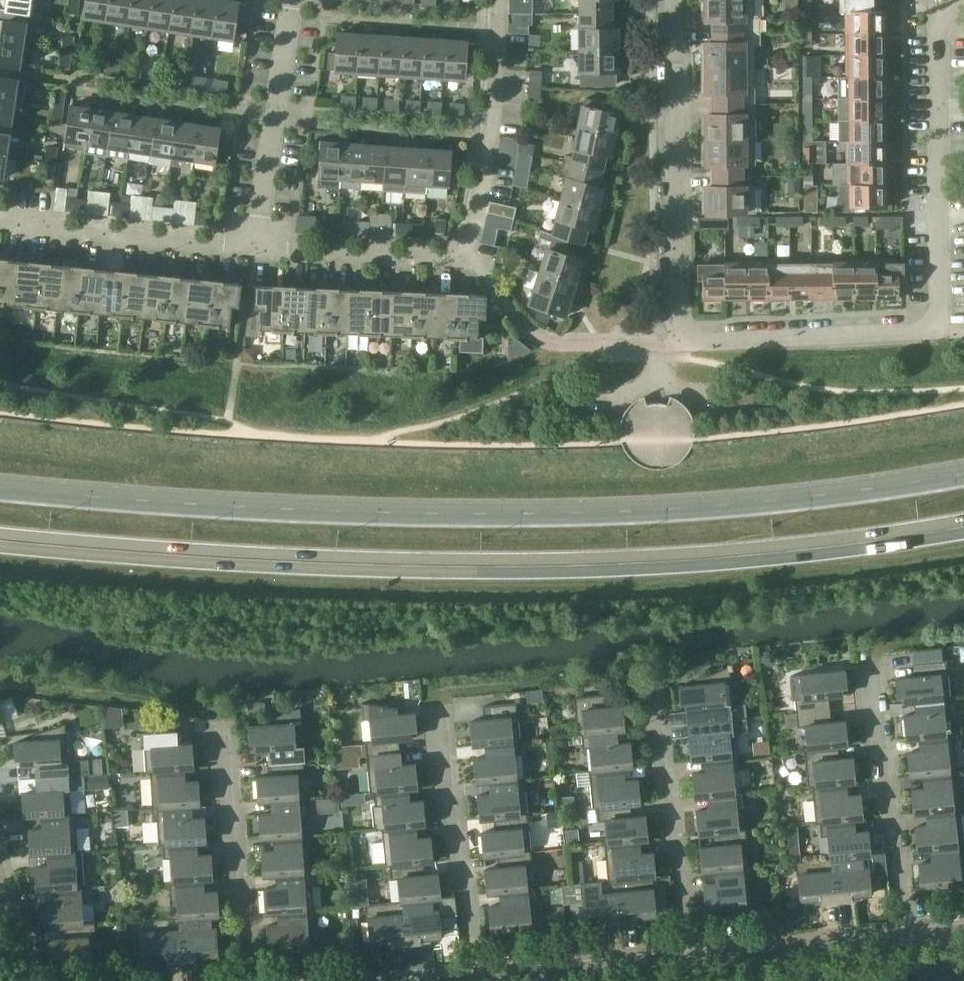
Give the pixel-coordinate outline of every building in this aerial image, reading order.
[(28,12),(36,13),(38,0),(0,0),(0,20),(10,21),(12,10),(28,12)] [(68,11),(79,12),(81,0),(70,0),(68,11)] [(105,19),(108,0),(86,0),(83,16),(105,19)] [(105,19),(127,23),(130,0),(108,0),(105,19)] [(127,23),(148,26),(152,0),(130,0),(127,23)] [(148,26),(169,29),(174,0),(152,0),(148,26)] [(169,29),(191,32),(196,0),(174,0),(169,29)] [(191,32),(212,35),(217,0),(196,0),(191,32)] [(218,0),(217,0),(212,35),(234,39),(237,21),(244,22),(247,5),(240,3),(218,0)] [(533,13),(533,0),(509,0),(509,13),(529,13),(529,14),(532,14),(532,13),(533,13)] [(581,13),(611,13),(611,0),(581,0),(581,13)] [(754,0),(702,0),(702,10),(706,10),(706,20),(714,20),(714,32),(760,31),(760,18),(754,18),(754,0)] [(785,10),(799,10),(799,0),(785,0),(785,10)] [(803,12),(812,12),(812,0),(803,0),(803,12)] [(840,12),(848,12),(848,11),(874,11),(874,10),(874,0),(840,0),(840,12)] [(23,45),(27,23),(28,12),(12,10),(10,21),(0,20),(0,42),(23,45)] [(848,12),(848,33),(886,33),(886,16),(883,16),(883,10),(874,10),(874,11),(848,11),(848,12)] [(611,28),(611,13),(581,13),(581,50),(617,50),(617,27),(611,28)] [(803,20),(803,33),(812,33),(812,20),(803,20)] [(509,24),(509,32),(529,33),(529,24),(509,24)] [(702,52),(702,68),(754,67),(754,44),(760,44),(760,31),(714,32),(714,43),(707,43),(706,52),(702,52)] [(812,46),(812,33),(803,33),(803,46),(812,46)] [(886,33),(848,33),(848,55),(884,54),(884,49),(886,49),(886,33)] [(328,69),(358,71),(360,35),(338,34),(336,52),(329,52),(328,69)] [(358,71),(379,73),(382,37),(360,35),(358,71)] [(64,37),(62,51),(73,52),(75,38),(64,37)] [(379,73),(401,74),(403,38),(382,37),(379,73)] [(401,74),(422,75),(425,40),(403,38),(401,74)] [(422,75),(444,77),(446,41),(425,40),(422,75)] [(476,43),(446,41),(444,77),(466,78),(467,61),(475,61),(476,43)] [(28,68),(31,46),(23,45),(0,42),(0,64),(28,68)] [(617,50),(581,50),(581,85),(613,85),(613,72),(617,72),(617,50)] [(62,51),(60,65),(71,67),(73,52),(62,51)] [(848,55),(848,76),(886,76),(886,59),(884,59),(884,54),(848,55)] [(804,67),(821,67),(820,55),(804,55),(804,67)] [(97,72),(99,62),(86,60),(85,70),(97,72)] [(119,75),(120,65),(107,63),(106,73),(119,75)] [(140,79),(142,69),(129,67),(128,77),(140,79)] [(754,103),(754,67),(702,68),(703,82),(707,82),(707,92),(714,92),(714,103),(754,103)] [(162,82),(163,72),(150,70),(149,80),(162,82)] [(531,71),(530,87),(540,88),(541,72),(531,71)] [(183,85),(184,75),(172,73),(170,83),(183,85)] [(15,101),(23,102),(26,80),(0,76),(0,99),(15,101)] [(204,88),(206,78),(193,76),(192,86),(204,88)] [(812,76),(804,76),(804,89),(812,89),(812,76)] [(848,76),(838,76),(838,98),(884,97),(884,93),(886,93),(886,76),(848,76)] [(226,91),(228,82),(215,80),(214,90),(226,91)] [(539,104),(540,88),(530,87),(529,103),(539,104)] [(56,93),(54,107),(64,109),(67,94),(56,93)] [(355,107),(356,97),(343,96),(342,106),(355,107)] [(376,108),(377,98),(364,97),(364,107),(376,108)] [(884,97),(838,98),(838,120),(887,119),(887,102),(884,102),(884,97)] [(584,105),(579,127),(615,134),(619,112),(602,109),(602,108),(601,108),(603,101),(586,98),(584,105)] [(12,123),(15,101),(0,99),(0,121),(12,123)] [(398,110),(399,100),(386,99),(385,109),(398,110)] [(420,111),(420,101),(408,100),(407,110),(420,111)] [(441,113),(442,103),(429,102),(428,112),(441,113)] [(463,114),(464,104),(451,103),(451,113),(463,114)] [(703,125),(703,140),(754,139),(754,103),(714,103),(715,115),(707,115),(707,124),(703,125)] [(69,113),(65,141),(87,144),(92,108),(70,105),(69,113)] [(804,107),(804,120),(812,119),(812,106),(804,107)] [(54,107),(51,121),(62,123),(64,109),(54,107)] [(113,111),(92,108),(87,144),(85,153),(107,156),(113,111)] [(135,114),(113,111),(107,156),(128,159),(135,114)] [(156,117),(135,114),(128,159),(150,162),(156,117)] [(177,121),(156,117),(150,162),(171,165),(177,121)] [(812,132),(812,119),(804,120),(804,132),(812,132)] [(887,119),(838,120),(838,142),(849,142),(849,141),(884,141),(884,136),(887,136),(887,119)] [(7,156),(12,123),(0,121),(0,155),(7,156)] [(199,124),(177,121),(171,165),(193,169),(194,160),(193,160),(199,124)] [(193,160),(194,160),(216,164),(218,146),(223,146),(226,128),(199,124),(193,160)] [(567,155),(565,161),(603,170),(606,155),(610,156),(615,134),(579,127),(573,156),(567,155)] [(715,164),(715,175),(741,175),(741,164),(755,164),(754,139),(703,140),(703,154),(707,154),(707,164),(715,164)] [(341,188),(343,143),(316,141),(315,159),(320,159),(318,188),(340,189),(340,188),(341,188)] [(849,142),(849,163),(887,162),(887,145),(884,145),(884,141),(849,141),(849,142)] [(520,142),(519,153),(529,154),(530,144),(520,142)] [(365,144),(343,143),(341,188),(362,189),(365,144)] [(387,145),(365,144),(362,189),(384,190),(387,145)] [(384,190),(405,192),(408,147),(387,145),(384,190)] [(48,147),(45,162),(56,163),(58,149),(48,147)] [(430,148),(408,147),(405,192),(427,193),(428,185),(427,185),(430,148)] [(455,168),(457,150),(430,148),(427,185),(428,185),(449,186),(451,168),(455,168)] [(804,150),(804,163),(812,163),(812,150),(804,150)] [(519,153),(517,163),(527,165),(529,154),(519,153)] [(570,170),(563,198),(598,208),(597,208),(603,210),(608,194),(602,192),(603,186),(599,185),(603,170),(565,161),(564,168),(570,170)] [(45,162),(43,176),(54,178),(56,163),(45,162)] [(887,162),(849,163),(849,184),(884,184),(884,179),(887,179),(887,162)] [(813,176),(812,163),(804,163),(804,176),(813,176)] [(741,175),(715,175),(715,187),(707,187),(707,196),(703,196),(703,212),(755,212),(755,187),(741,187),(741,175)] [(852,211),(852,207),(885,206),(885,199),(887,199),(887,189),(885,189),(884,184),(849,184),(839,184),(839,211),(852,211)] [(515,185),(512,199),(524,202),(527,187),(515,185)] [(76,211),(77,198),(67,197),(66,210),(76,211)] [(88,199),(77,198),(76,211),(86,212),(88,199)] [(563,198),(553,234),(570,240),(583,244),(587,228),(592,229),(597,208),(598,208),(563,198)] [(818,198),(804,198),(804,211),(818,211),(818,198)] [(119,216),(120,202),(110,201),(109,215),(119,216)] [(490,201),(487,213),(514,219),(516,207),(490,201)] [(131,203),(120,202),(119,216),(129,217),(131,203)] [(162,220),(163,207),(153,206),(152,219),(162,220)] [(174,208),(163,207),(162,220),(172,221),(174,208)] [(206,225),(207,211),(196,210),(195,224),(206,225)] [(487,213),(484,225),(511,230),(514,219),(487,213)] [(803,216),(790,217),(790,225),(803,225),(803,216)] [(820,225),(833,225),(833,216),(820,216),(820,225)] [(846,216),(833,216),(833,225),(846,225),(846,216)] [(868,216),(855,216),(855,225),(868,224),(868,216)] [(903,216),(873,216),(873,228),(903,228),(903,216)] [(729,217),(698,217),(698,229),(729,229),(729,217)] [(739,225),(747,225),(746,217),(734,217),(734,225),(739,225)] [(759,217),(746,217),(747,225),(754,225),(760,225),(759,217)] [(777,225),(790,225),(790,217),(777,217),(777,225)] [(316,233),(326,233),(327,219),(316,219),(316,233)] [(435,233),(445,233),(446,233),(446,219),(436,219),(435,233)] [(359,234),(360,221),(349,220),(349,234),(359,234)] [(370,221),(360,221),(359,234),(369,235),(370,221)] [(402,236),(403,222),(392,222),(392,236),(402,236)] [(413,223),(403,222),(402,236),(412,237),(413,223)] [(747,225),(739,225),(739,237),(747,237),(747,225)] [(484,228),(480,242),(487,244),(491,230),(484,228)] [(541,229),(538,237),(551,241),(542,269),(576,280),(582,282),(587,267),(581,265),(583,259),(566,254),(566,253),(570,240),(553,234),(541,229)] [(505,262),(508,248),(499,246),(496,260),(505,262)] [(3,303),(15,304),(19,261),(8,260),(0,259),(0,303),(3,303)] [(833,260),(812,261),(812,296),(817,296),(817,299),(827,299),(827,296),(833,296),(833,260)] [(850,296),(855,296),(855,260),(833,260),(833,296),(840,296),(840,299),(850,298),(850,296)] [(876,260),(855,260),(855,296),(860,296),(860,298),(870,298),(870,296),(877,296),(876,260)] [(895,260),(876,260),(877,296),(889,296),(889,298),(899,298),(899,277),(903,277),(903,263),(895,263),(895,260)] [(26,306),(36,307),(41,263),(31,262),(19,261),(15,304),(26,305),(26,306)] [(725,261),(707,261),(707,264),(698,264),(699,279),(703,278),(703,299),(713,299),(713,297),(726,297),(725,261)] [(747,261),(725,261),(726,297),(730,297),(730,299),(741,299),(741,297),(747,297),(747,261)] [(768,261),(747,261),(747,297),(753,296),(753,299),(764,299),(764,296),(769,296),(768,261)] [(790,261),(768,261),(769,296),(773,296),(773,299),(784,299),(784,296),(790,296),(790,261)] [(812,261),(790,261),(790,296),(797,296),(797,299),(807,299),(807,296),(812,296),(812,261)] [(51,264),(41,263),(36,307),(46,308),(46,307),(58,308),(62,266),(51,264)] [(69,310),(79,311),(84,267),(74,266),(74,267),(62,266),(58,308),(69,310)] [(94,268),(84,267),(79,311),(89,312),(101,313),(105,270),(94,269),(94,268)] [(533,298),(530,305),(564,316),(571,296),(576,298),(582,282),(576,280),(542,269),(533,298)] [(112,314),(122,315),(127,272),(117,271),(105,270),(101,313),(112,314)] [(137,273),(127,272),(122,315),(132,317),(132,316),(144,317),(148,274),(137,273)] [(155,319),(165,320),(170,276),(160,275),(148,274),(144,317),(155,318),(155,319)] [(180,277),(170,276),(165,320),(175,321),(175,320),(187,322),(191,279),(180,277)] [(198,323),(208,324),(213,280),(203,279),(203,280),(191,279),(187,322),(198,323)] [(223,281),(213,280),(208,324),(230,326),(232,306),(239,307),(242,284),(223,282),(223,281)] [(262,337),(262,329),(273,329),(273,330),(283,330),(285,286),(275,286),(256,285),(255,307),(250,307),(246,336),(262,337)] [(285,286),(283,330),(293,331),(293,330),(305,331),(307,287),(295,287),(285,286)] [(318,288),(307,287),(305,331),(316,331),(316,332),(326,332),(328,288),(318,288)] [(338,288),(328,288),(326,332),(336,332),(348,332),(350,289),(338,289),(338,288)] [(361,290),(350,289),(348,332),(359,333),(370,334),(371,290),(361,289),(361,290)] [(371,290),(370,334),(380,334),(391,334),(393,291),(381,291),(381,290),(371,290)] [(404,292),(393,291),(391,334),(403,335),(413,336),(415,292),(404,291),(404,292)] [(425,292),(415,292),(413,336),(423,336),(434,336),(436,293),(425,292)] [(448,293),(436,293),(434,336),(446,337),(456,337),(458,293),(448,293)] [(486,318),(487,295),(468,294),(458,293),(456,337),(461,338),(460,351),(483,352),(484,337),(478,337),(479,318),(486,318)] [(24,332),(24,340),(32,340),(33,332),(24,332)] [(509,339),(508,360),(531,350),(519,340),(509,339)] [(249,361),(254,361),(255,349),(243,349),(242,359),(241,360),(249,361)] [(650,404),(647,405),(645,397),(645,395),(642,397),(639,398),(636,400),(633,402),(630,405),(628,407),(626,410),(624,413),(623,416),(622,419),(621,423),(620,426),(620,430),(620,433),(620,437),(621,440),(622,443),(623,447),(625,450),(627,453),(629,455),(631,458),(634,460),(637,462),(640,464),(643,466),(646,467),(650,468),(653,468),(657,468),(660,468),(664,468),(667,467),(670,466),(673,465),(676,463),(679,461),(682,459),(684,457),(687,454),(689,452),(690,449),(692,445),(693,442),(694,439),(695,436),(695,432),(695,429),(695,425),(694,422),(693,419),(692,415),(690,412),(688,409),(686,407),(684,404),(681,402),(679,400),(676,398),(673,396),(670,395),(669,397),(670,397),(667,405),(664,404),(662,403),(659,403),(656,403),(653,403),(650,404)] [(903,703),(922,701),(922,700),(950,697),(946,660),(942,660),(941,649),(912,652),(914,677),(896,678),(898,695),(903,694),(903,703)] [(687,724),(747,718),(746,704),(726,706),(723,683),(731,682),(730,666),(702,676),(703,678),(704,684),(680,686),(681,703),(685,703),(687,724)] [(801,674),(790,675),(793,700),(795,700),(797,713),(824,710),(823,697),(842,695),(841,687),(846,686),(844,670),(801,674)] [(609,731),(609,732),(624,731),(622,706),(603,708),(602,694),(574,697),(578,735),(582,735),(581,734),(609,731)] [(946,735),(943,712),(951,712),(950,697),(922,700),(922,701),(923,713),(905,715),(907,740),(926,738),(926,737),(946,735)] [(265,701),(249,702),(249,713),(266,713),(265,701)] [(365,742),(367,755),(394,753),(393,740),(412,738),(411,730),(416,729),(414,713),(391,715),(390,709),(390,708),(361,703),(363,719),(371,718),(373,741),(365,742)] [(492,743),(520,740),(516,703),(489,706),(490,719),(471,721),(474,746),(492,744),(492,743)] [(122,708),(104,705),(105,727),(108,727),(123,727),(122,709),(122,708)] [(276,763),(304,761),(303,747),(295,748),(293,725),(301,724),(300,708),(273,717),(273,718),(274,725),(250,727),(251,743),(256,743),(256,751),(275,750),(276,763)] [(824,710),(797,713),(798,727),(806,726),(808,749),(832,746),(832,747),(847,746),(844,721),(826,723),(824,710)] [(178,715),(162,713),(163,726),(178,725),(178,715)] [(711,759),(739,756),(736,733),(748,732),(747,718),(687,724),(688,737),(690,736),(692,761),(711,759)] [(89,760),(68,761),(66,723),(38,732),(39,734),(39,740),(15,742),(16,758),(21,758),(22,766),(41,765),(41,778),(84,776),(89,775),(89,761),(89,760)] [(177,731),(144,733),(145,748),(146,771),(150,770),(178,769),(178,770),(193,769),(191,744),(178,745),(177,731)] [(581,734),(582,735),(583,748),(591,747),(593,770),(617,768),(617,769),(632,767),(629,743),(611,744),(609,732),(609,731),(581,734)] [(954,734),(946,735),(926,737),(926,738),(927,750),(908,752),(911,777),(930,775),(930,774),(957,771),(954,734)] [(494,756),(475,758),(477,783),(496,781),(496,780),(524,777),(520,740),(492,743),(492,744),(494,756)] [(840,783),(840,784),(855,782),(852,757),(833,759),(832,747),(832,746),(808,749),(804,749),(808,787),(812,787),(812,786),(840,783)] [(396,766),(394,753),(367,755),(371,793),(375,793),(375,792),(402,789),(402,790),(417,789),(414,764),(396,766)] [(740,770),(739,756),(711,759),(712,772),(693,773),(696,798),(715,796),(734,794),(734,793),(732,771),(740,770)] [(101,760),(89,761),(89,775),(102,775),(101,760)] [(305,775),(304,761),(276,763),(277,776),(258,777),(260,802),(278,800),(298,798),(297,776),(305,775)] [(625,805),(639,804),(637,779),(618,781),(617,769),(617,768),(593,770),(589,771),(593,809),(597,808),(597,807),(625,805)] [(184,806),(199,806),(198,781),(179,782),(178,770),(178,769),(150,770),(152,809),(156,808),(156,807),(184,806)] [(915,814),(933,812),(933,811),(953,809),(951,786),(959,786),(957,771),(930,774),(930,775),(931,787),(912,789),(915,814)] [(72,813),(70,790),(85,789),(84,776),(41,778),(42,791),(24,792),(25,817),(48,815),(72,813)] [(528,814),(524,777),(496,780),(496,781),(497,793),(479,795),(481,820),(500,818),(500,817),(528,814)] [(812,786),(812,787),(816,824),(820,823),(820,822),(847,819),(847,820),(862,819),(860,794),(841,796),(840,784),(840,783),(812,786)] [(375,830),(382,830),(382,829),(386,828),(410,826),(410,827),(425,825),(422,800),(403,802),(402,790),(402,789),(375,792),(375,793),(376,805),(372,805),(375,830)] [(700,835),(718,833),(738,831),(736,808),(744,807),(742,793),(734,793),(734,794),(715,796),(716,809),(697,810),(700,835)] [(573,796),(562,797),(563,809),(574,808),(573,796)] [(278,800),(279,813),(260,814),(262,839),(281,838),(281,837),(309,835),(306,798),(298,798),(278,800)] [(597,807),(597,808),(598,822),(606,821),(608,843),(632,841),(632,842),(647,841),(645,816),(626,818),(625,805),(597,807)] [(191,842),(191,843),(205,842),(204,818),(185,819),(184,806),(156,807),(156,808),(158,840),(159,844),(159,845),(163,845),(163,844),(191,842)] [(953,809),(933,811),(933,812),(935,824),(916,826),(918,851),(937,849),(937,848),(963,845),(963,838),(961,808),(953,809)] [(560,812),(547,814),(549,827),(561,825),(560,812)] [(32,854),(54,852),(78,850),(76,813),(72,813),(48,815),(49,828),(30,829),(32,854)] [(503,854),(531,851),(528,814),(500,817),(500,818),(501,830),(482,832),(485,857),(503,855),(503,854)] [(820,822),(820,823),(821,837),(829,836),(831,858),(832,858),(866,855),(866,856),(870,855),(867,831),(849,833),(847,820),(847,819),(820,822)] [(410,826),(386,828),(382,829),(382,830),(386,867),(390,866),(390,865),(417,863),(418,863),(432,862),(430,837),(411,839),(410,827),(410,826)] [(722,869),(750,867),(746,830),(738,831),(718,833),(720,846),(701,847),(703,872),(722,870),(722,869)] [(283,874),(311,872),(309,835),(281,837),(281,838),(282,850),(263,851),(265,876),(283,875),(283,874)] [(107,847),(117,846),(116,836),(106,837),(107,847)] [(608,843),(604,844),(608,880),(608,881),(617,880),(651,877),(655,877),(652,852),(634,854),(632,842),(632,841),(608,843)] [(163,844),(163,845),(164,859),(172,858),(173,881),(197,879),(197,880),(212,879),(210,854),(191,856),(191,843),(191,842),(163,844)] [(937,849),(938,861),(920,863),(922,888),(961,884),(958,860),(963,860),(963,845),(937,848),(937,849)] [(36,866),(37,868),(30,869),(31,887),(38,887),(38,891),(61,889),(61,888),(77,887),(84,887),(82,850),(78,850),(54,852),(55,864),(36,866)] [(507,891),(527,889),(525,866),(533,865),(531,851),(503,854),(503,855),(505,867),(486,869),(488,894),(507,892),(507,891)] [(800,861),(800,854),(786,855),(787,862),(798,861),(800,861)] [(832,858),(836,901),(859,899),(859,895),(870,894),(869,878),(888,876),(885,854),(870,855),(866,856),(866,855),(832,858)] [(831,858),(798,861),(802,901),(813,900),(813,903),(836,901),(832,858),(831,858)] [(440,898),(440,897),(437,874),(419,876),(418,863),(417,863),(390,865),(390,866),(391,880),(399,879),(402,901),(436,898),(436,899),(440,898)] [(722,869),(722,870),(723,883),(705,884),(707,909),(745,906),(743,882),(751,881),(750,867),(722,869)] [(306,910),(313,909),(314,908),(312,886),(311,872),(283,874),(283,875),(284,887),(265,888),(267,913),(286,912),(286,911),(306,910)] [(115,873),(111,878),(111,885),(123,884),(122,873),(115,873)] [(585,883),(584,875),(573,877),(574,884),(582,883),(585,883)] [(617,880),(621,923),(644,920),(644,917),(655,916),(651,877),(617,880)] [(173,881),(169,881),(171,918),(180,918),(215,916),(218,916),(217,891),(198,892),(197,880),(197,879),(173,881)] [(564,904),(584,902),(586,923),(598,921),(598,925),(621,923),(617,880),(608,881),(608,880),(562,885),(564,904)] [(44,927),(67,926),(67,925),(83,924),(81,901),(90,901),(89,886),(84,887),(77,887),(61,888),(61,889),(61,901),(43,903),(44,927)] [(528,903),(536,902),(535,888),(527,889),(507,891),(507,892),(508,904),(490,906),(492,931),(531,927),(528,903)] [(440,937),(438,915),(457,913),(455,896),(440,897),(440,898),(436,899),(436,898),(402,901),(406,944),(430,942),(429,938),(440,937)] [(383,946),(406,944),(402,901),(368,904),(372,944),(383,943),(383,946)] [(306,924),(315,923),(314,909),(313,909),(306,910),(286,911),(286,912),(286,924),(268,925),(269,950),(308,948),(306,924)] [(180,918),(183,960),(206,959),(206,955),(217,955),(215,916),(180,918)] [(171,918),(146,919),(148,959),(159,958),(160,962),(183,960),(180,918),(171,918)] [(357,918),(349,919),(350,931),(358,930),(357,918)] [(95,923),(83,924),(67,925),(67,926),(68,938),(49,939),(51,964),(89,962),(88,938),(96,938),(95,923)]
